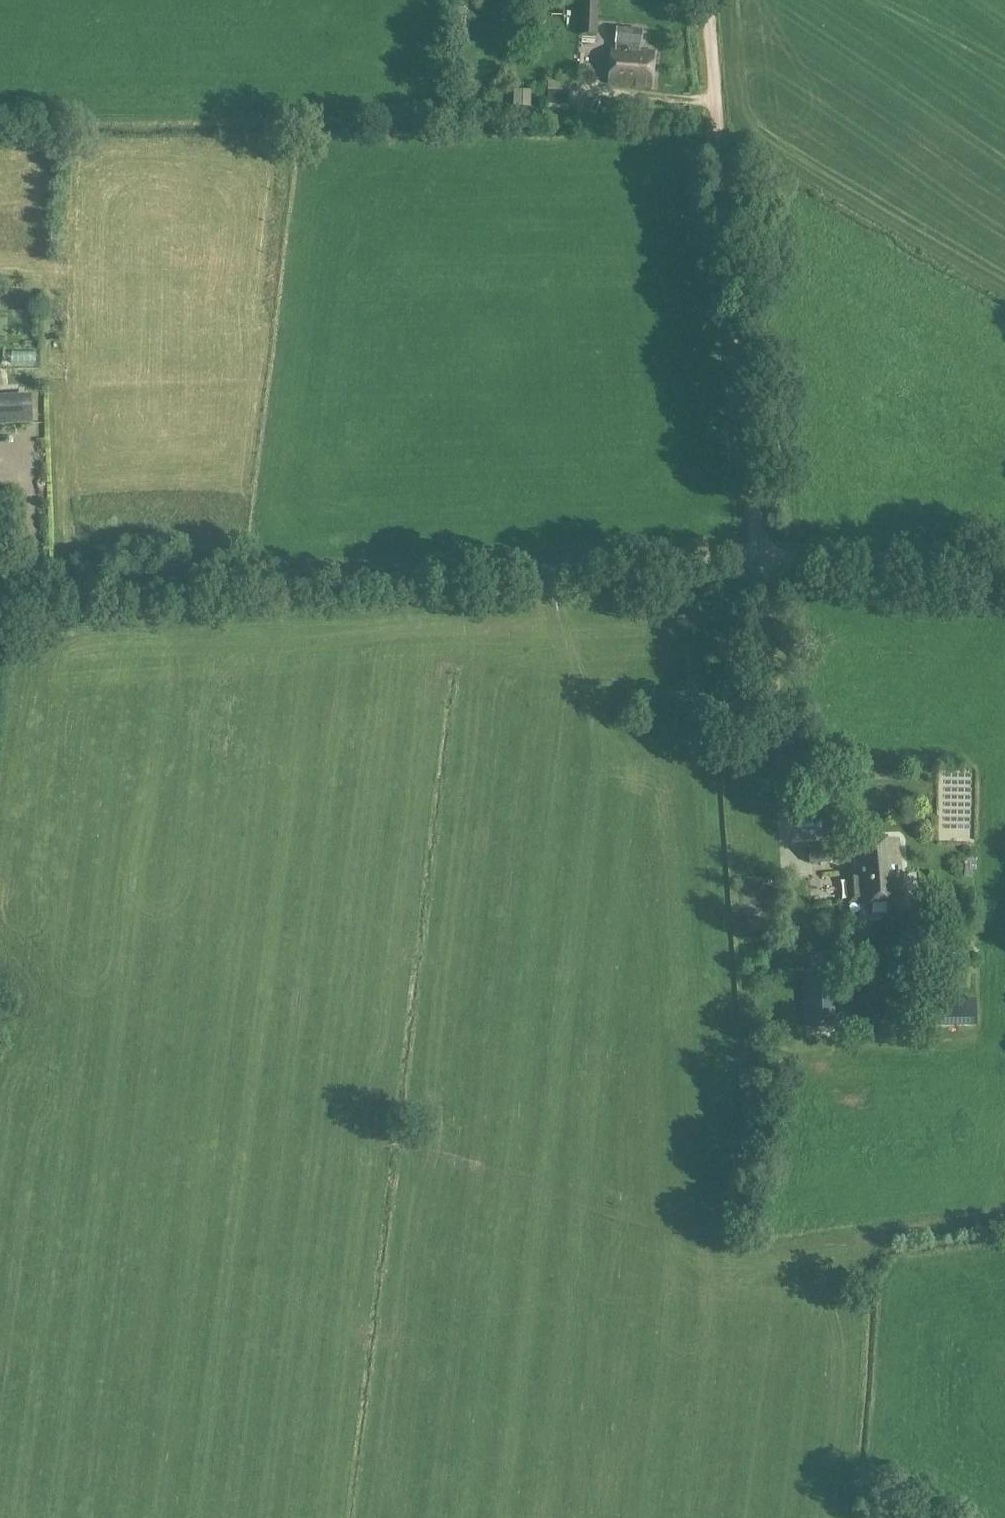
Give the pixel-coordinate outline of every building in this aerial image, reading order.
[(598,35),(599,0),(580,0),(579,35),(598,35)] [(612,47),(609,83),(651,86),(654,52),(640,51),(642,30),(617,28),(615,47),(612,47)] [(549,78),(549,100),(568,100),(568,78),(549,78)] [(532,89),(516,89),(516,105),(532,105),(532,89)] [(34,423),(32,394),(0,396),(0,425),(34,423)] [(851,903),(859,902),(859,905),(903,901),(898,840),(855,844),(857,873),(848,874),(851,903)] [(809,848),(810,865),(836,862),(834,845),(809,848)] [(814,981),(818,1029),(850,1026),(845,978),(814,981)] [(975,1000),(939,1001),(940,1027),(976,1026),(975,1000)]
